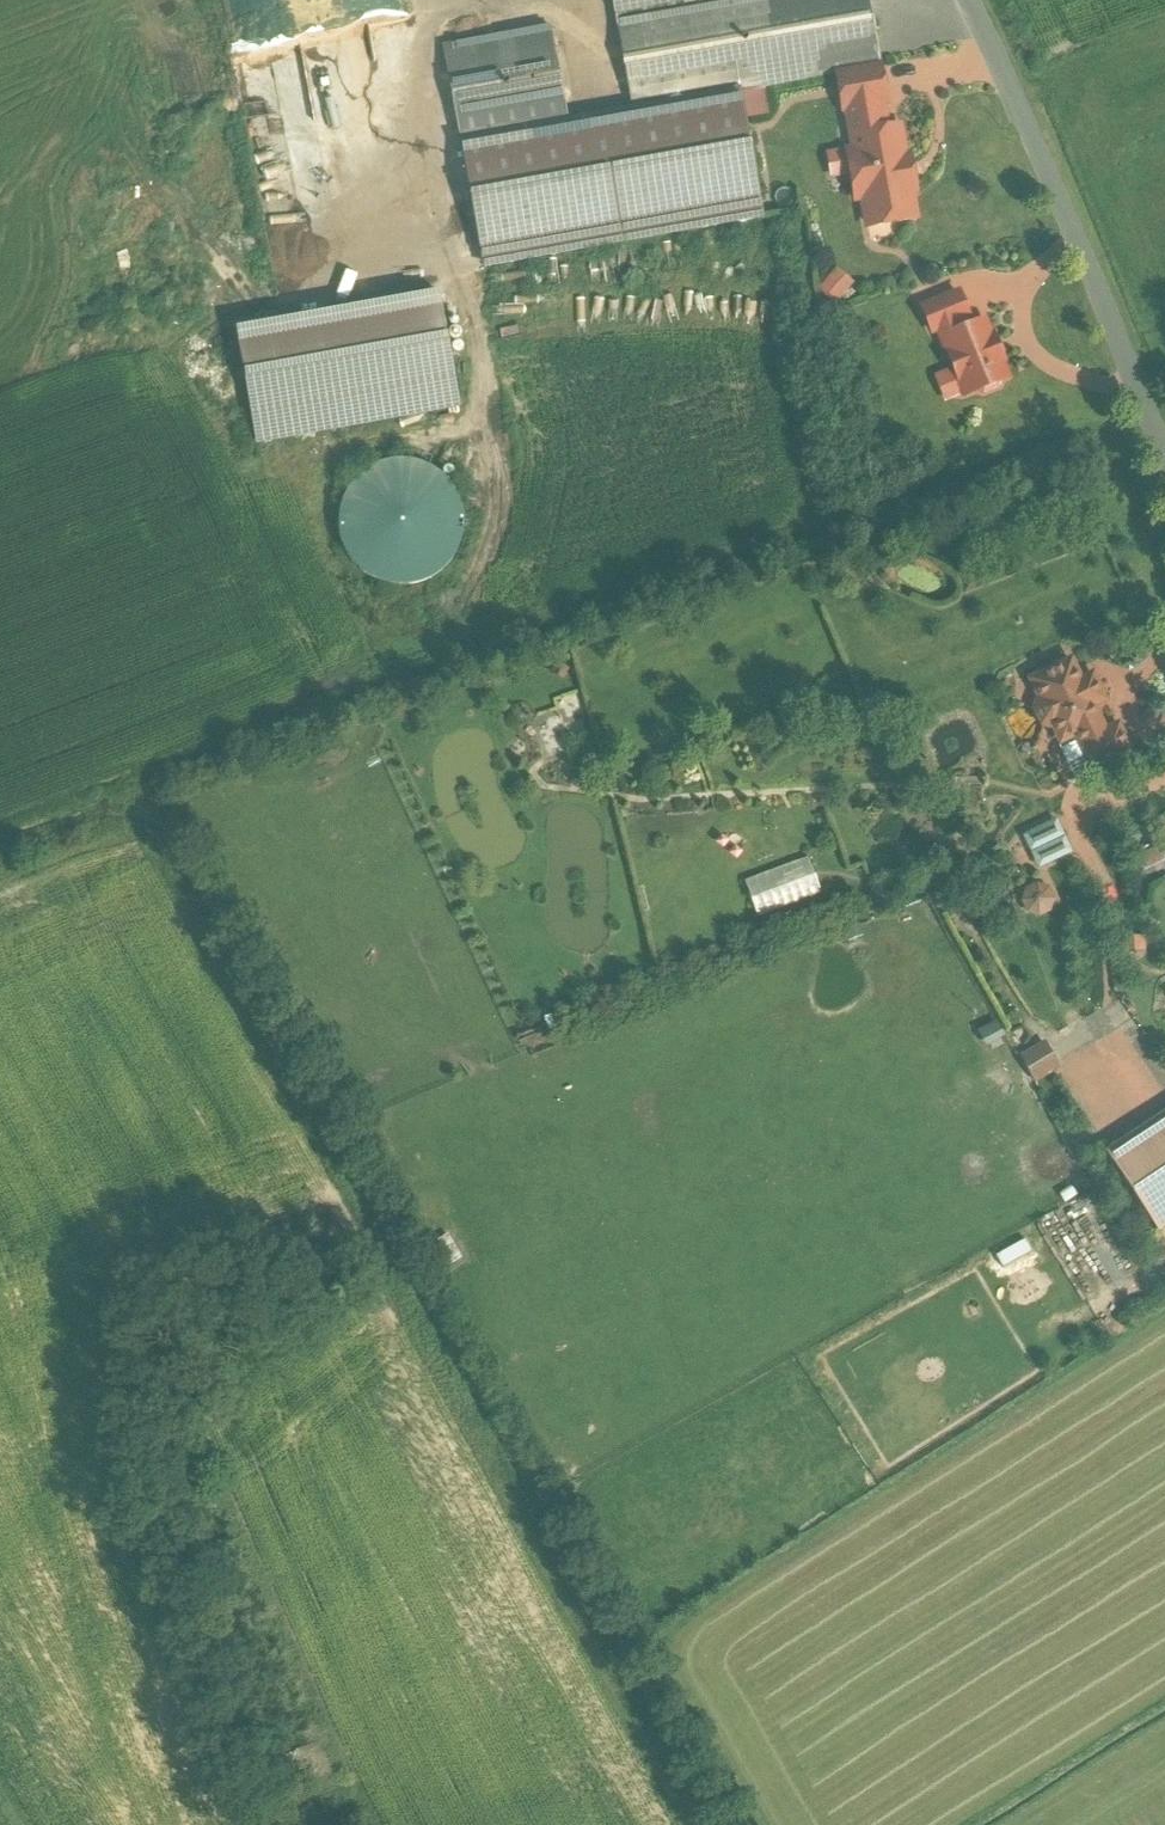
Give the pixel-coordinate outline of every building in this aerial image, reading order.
[(634,111),(568,124),(549,25),(443,46),(487,269),(762,215),(739,94),(837,75),(844,110),(847,110),(881,103),(886,102),(868,0),(613,0),(634,111)] [(886,130),(881,103),(847,110),(855,151),(848,153),(857,200),(863,198),(868,223),(892,220),(898,224),(911,222),(914,216),(910,192),(916,191),(909,156),(905,156),(899,127),(886,130)] [(853,284),(835,269),(817,292),(834,307),(853,284)] [(437,291),(237,327),(257,440),(457,404),(437,291)] [(932,332),(938,329),(967,317),(968,316),(959,294),(922,310),(932,332)] [(971,327),(967,317),(938,329),(955,370),(936,377),(946,403),(965,395),(977,391),(984,393),(999,386),(1002,380),(1007,378),(1001,363),(1003,362),(992,336),(990,337),(984,321),(971,327)] [(1075,736),(1079,745),(1105,732),(1093,707),(1103,702),(1090,676),(1081,680),(1071,660),(1032,679),(1042,699),(1038,701),(1035,709),(1042,724),(1050,727),(1054,725),(1063,742),(1075,736)] [(1118,725),(1105,732),(1079,745),(1092,770),(1131,751),(1118,725)] [(1056,822),(1025,837),(1039,867),(1071,852),(1056,822)] [(1038,886),(1027,891),(1023,902),(1028,913),(1039,917),(1050,912),(1054,901),(1049,890),(1038,886)] [(1046,1045),(1022,1059),(1035,1081),(1059,1067),(1046,1045)] [(1106,1153),(1157,1230),(1164,1225),(1164,1115),(1106,1153)]
